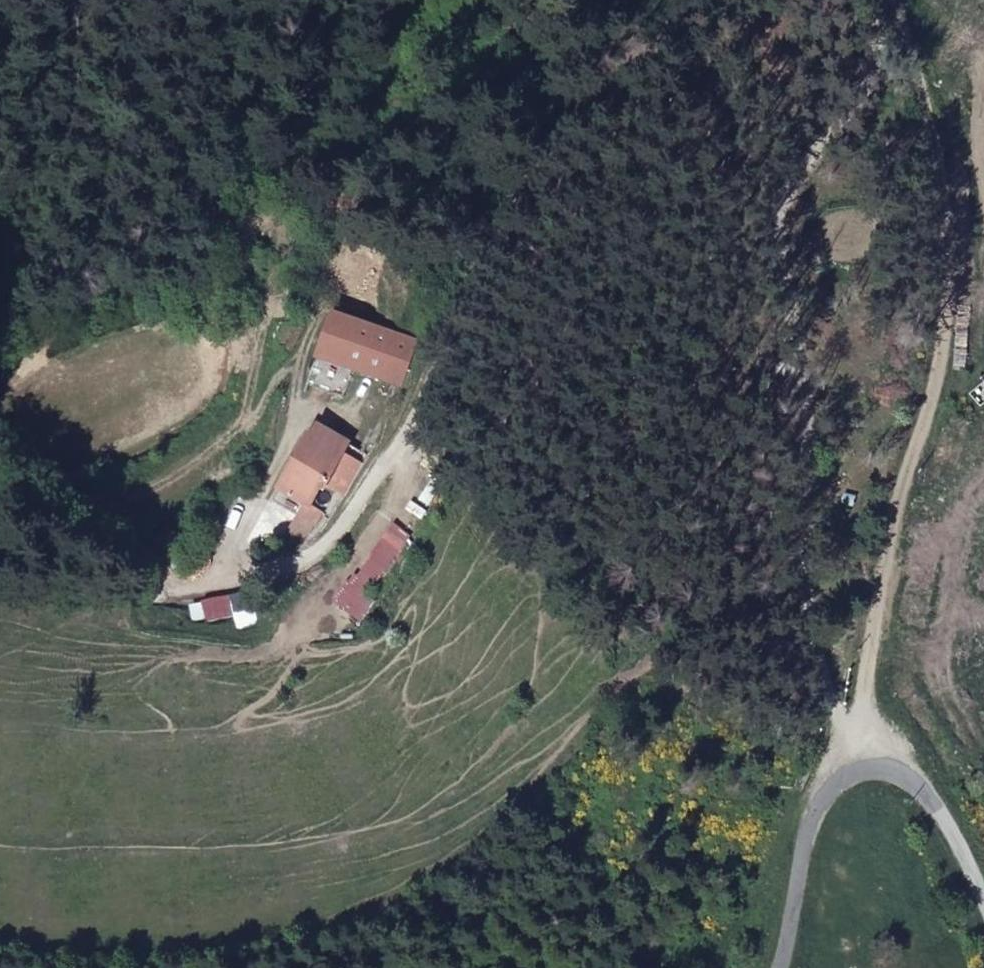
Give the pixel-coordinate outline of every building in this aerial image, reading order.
[(416,346),(324,317),(313,361),(398,386),(416,346)] [(340,440),(314,428),(306,441),(334,454),(340,440)] [(309,536),(325,520),(303,507),(316,481),(321,483),(334,454),(306,441),(303,440),(279,488),(300,503),(294,513),(283,532),(300,543),(309,536)] [(271,500),(294,513),(300,503),(279,488),(271,500)]
